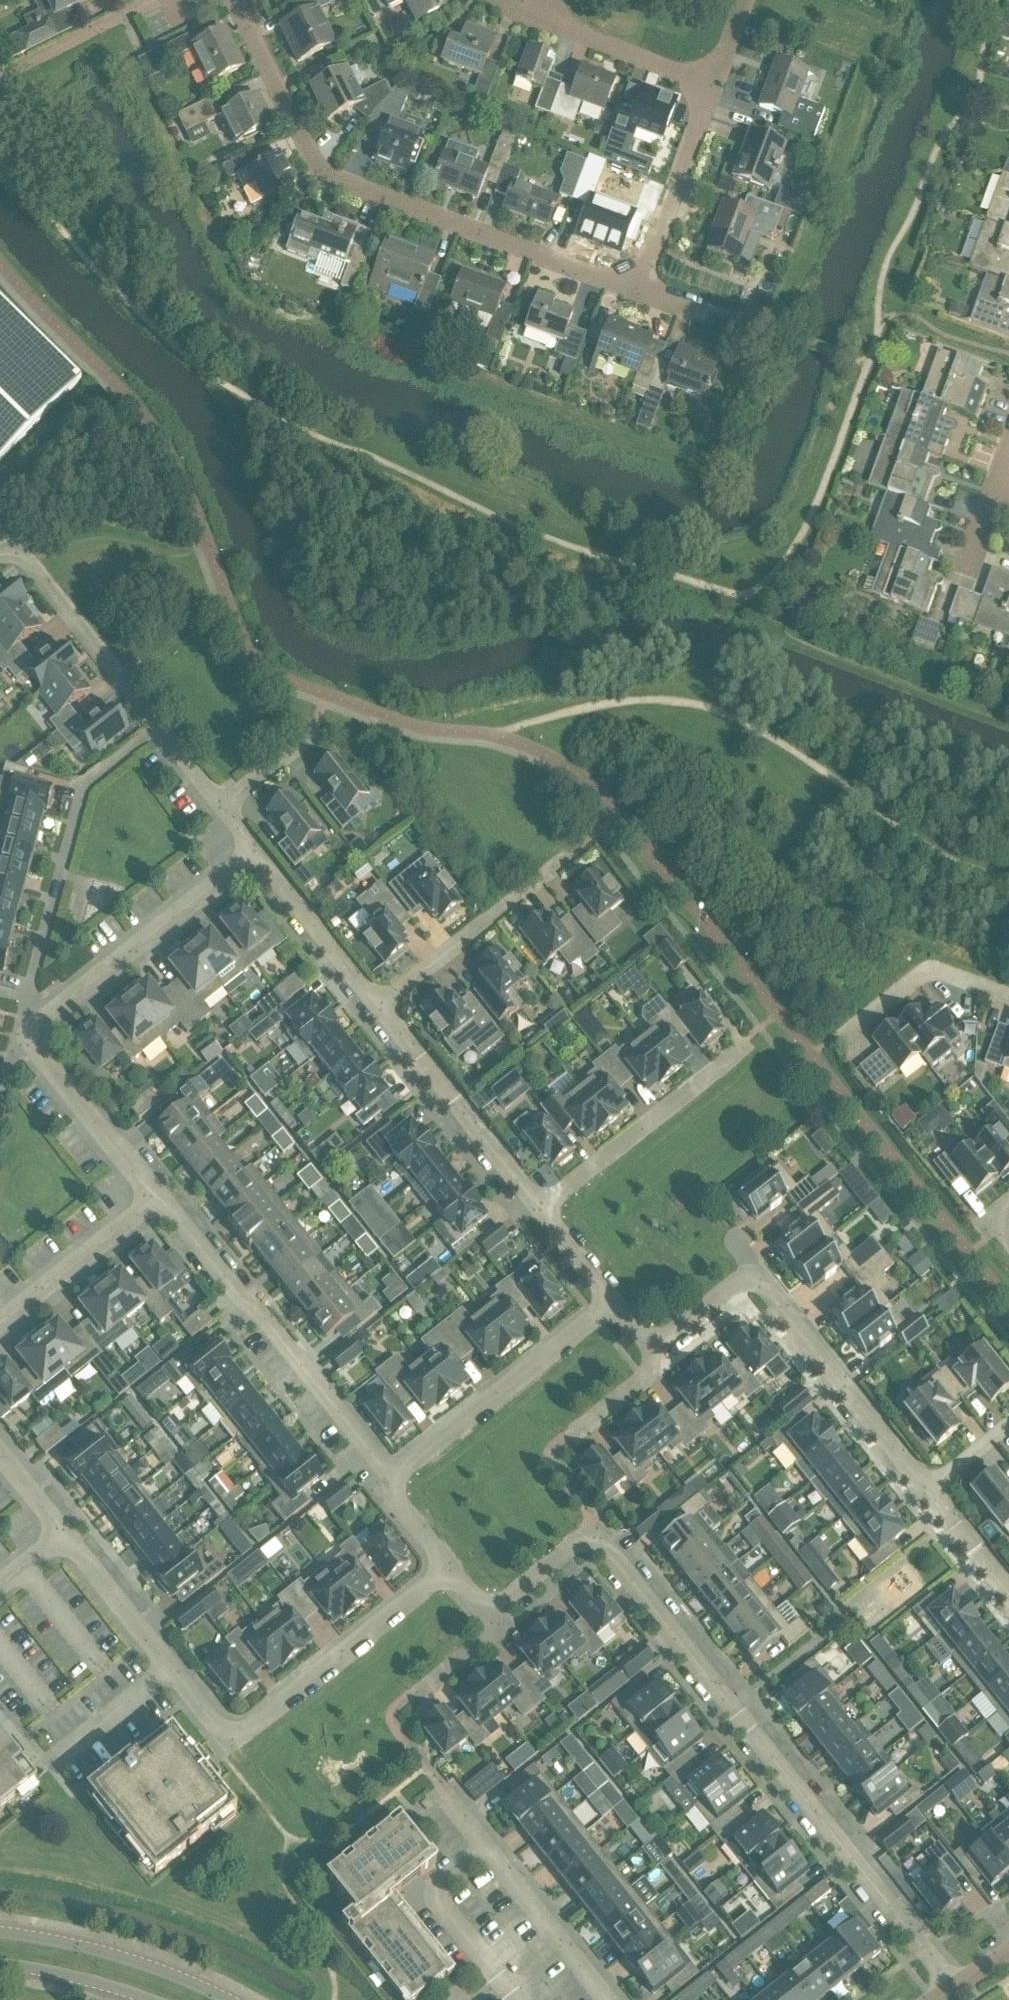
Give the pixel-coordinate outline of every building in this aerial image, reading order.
[(55,17),(48,20),(48,21),(56,37),(74,28),(65,12),(88,0),(46,0),(55,17)] [(336,1),(336,0),(305,0),(293,6),(299,19),(282,28),(300,62),(335,44),(317,11),(336,1)] [(388,8),(405,0),(384,0),(388,8)] [(417,21),(448,7),(445,0),(407,0),(417,21)] [(48,21),(18,36),(26,52),(56,37),(48,21)] [(452,41),(444,65),(479,77),(467,110),(481,116),(492,85),(481,81),(488,61),(494,43),(496,37),(466,28),(464,33),(461,44),(452,41)] [(242,68),(225,33),(192,48),(187,37),(138,61),(147,79),(164,71),(161,66),(192,50),(208,84),(242,68)] [(549,115),(560,85),(547,80),(552,66),(546,64),(549,56),(527,48),(516,82),(542,91),(535,110),(549,115)] [(778,62),(761,107),(782,115),(777,128),(813,141),(824,110),(811,105),(820,78),(808,73),(778,62)] [(560,85),(549,115),(563,120),(570,100),(604,113),(616,81),(581,68),(573,90),(560,85)] [(391,93),(385,82),(358,95),(346,70),(311,87),(327,121),(353,109),(366,120),(367,120),(391,93)] [(391,93),(367,120),(377,124),(377,123),(388,128),(376,161),(406,172),(420,134),(406,129),(410,118),(401,115),(408,97),(419,101),(422,95),(410,90),(398,85),(391,93)] [(607,143),(600,160),(648,178),(654,163),(628,153),(629,151),(637,130),(662,139),(675,102),(641,90),(634,111),(620,106),(607,143)] [(271,126),(258,98),(222,115),(235,143),(271,126)] [(209,99),(177,115),(185,132),(218,116),(209,99)] [(770,191),(787,144),(751,132),(735,178),(770,191)] [(513,144),(500,139),(489,165),(503,170),(504,168),(513,144)] [(478,153),(448,142),(445,153),(444,152),(433,183),(478,200),(489,169),(475,164),(478,153)] [(253,152),(222,167),(229,180),(237,177),(244,191),(252,207),(263,201),(292,187),(276,154),(264,160),(263,158),(257,160),(253,152)] [(573,200),(587,163),(567,155),(560,174),(567,177),(559,196),(572,201),(573,200)] [(573,200),(572,201),(590,207),(578,237),(594,243),(593,245),(604,249),(606,243),(621,249),(634,216),(592,200),(603,169),(587,163),(573,200)] [(504,168),(503,170),(494,193),(508,198),(503,211),(547,227),(556,200),(513,185),(517,173),(504,168)] [(1005,174),(988,220),(1008,228),(1008,176),(1005,174)] [(783,211),(747,198),(742,211),(723,205),(708,250),(739,260),(749,233),(771,242),(783,211)] [(290,238),(285,251),(308,260),(312,251),(345,264),(349,266),(341,287),(353,292),(368,252),(352,246),(359,229),(333,218),(330,226),(300,214),(296,224),(286,228),(290,238)] [(988,220),(970,268),(989,275),(1008,282),(1008,228),(988,220)] [(386,293),(389,286),(418,297),(413,310),(428,316),(441,279),(428,275),(435,258),(387,239),(369,287),(386,293)] [(493,318),(485,339),(500,345),(514,309),(500,304),(507,285),(463,269),(450,302),(493,318)] [(972,322),(1008,336),(1008,282),(989,275),(972,322)] [(552,306),(554,300),(539,294),(526,329),(559,341),(554,353),(577,361),(587,334),(568,327),(573,314),(552,306)] [(81,380),(0,300),(0,462),(81,380)] [(609,322),(594,360),(636,376),(632,387),(633,388),(631,394),(645,400),(647,395),(660,362),(664,350),(648,344),(649,342),(622,331),(624,328),(609,322)] [(716,362),(680,348),(673,367),(660,362),(647,395),(661,400),(666,385),(705,401),(710,387),(707,385),(716,362)] [(923,398),(948,407),(979,418),(989,388),(978,384),(984,367),(940,351),(923,398)] [(948,407),(923,398),(904,391),(887,438),(931,454),(942,458),(953,427),(942,424),(948,407)] [(648,431),(655,412),(642,406),(634,426),(648,431)] [(925,470),(931,454),(887,438),(870,484),(889,491),(925,505),(936,474),(925,470)] [(933,508),(925,505),(889,491),(872,539),(890,545),(927,559),(939,528),(927,524),(933,508)] [(935,562),(927,559),(890,545),(873,594),(928,614),(939,584),(929,580),(935,562)] [(995,569),(985,597),(972,592),(962,621),(1008,638),(1008,574),(995,569)] [(26,604),(9,583),(0,591),(0,625),(26,604)] [(962,621),(972,592),(962,588),(951,617),(962,621)] [(26,655),(19,646),(40,629),(34,623),(38,620),(28,607),(24,610),(23,608),(27,605),(26,604),(0,625),(0,671),(2,674),(26,655)] [(935,648),(942,628),(920,621),(914,638),(916,639),(913,647),(922,650),(924,644),(935,648)] [(38,697),(76,667),(59,646),(35,665),(26,655),(2,674),(3,675),(7,671),(15,682),(26,673),(42,693),(38,696),(38,697)] [(56,734),(76,718),(69,708),(89,691),(73,671),(77,668),(76,667),(38,697),(56,718),(49,724),(56,734)] [(76,718),(56,734),(72,753),(84,744),(94,757),(97,754),(100,757),(113,747),(110,744),(127,730),(109,708),(85,728),(76,718)] [(342,830),(361,815),(354,806),(367,796),(337,758),(315,775),(335,801),(325,809),(342,830)] [(0,789),(0,801),(11,804),(42,812),(45,813),(46,808),(49,809),(53,794),(50,793),(52,788),(26,782),(29,771),(6,764),(3,776),(4,776),(0,789)] [(289,796),(267,813),(287,839),(277,847),(294,868),(313,853),(306,844),(319,834),(316,830),(320,827),(310,814),(306,817),(289,796)] [(6,824),(39,833),(43,817),(41,816),(42,812),(11,804),(0,801),(0,822),(6,824)] [(31,852),(33,847),(35,847),(39,833),(6,824),(0,822),(0,843),(31,852)] [(360,839),(350,847),(359,860),(370,852),(360,839)] [(31,852),(0,843),(0,865),(28,872),(32,857),(30,856),(31,852)] [(412,870),(391,887),(410,911),(420,902),(433,919),(435,917),(439,922),(444,918),(446,921),(458,911),(456,908),(461,905),(451,892),(452,891),(443,879),(442,880),(436,873),(437,872),(427,859),(412,870)] [(28,872),(0,865),(0,886),(21,891),(22,886),(24,887),(28,872)] [(576,895),(589,912),(578,920),(597,944),(618,927),(608,914),(621,903),(615,896),(617,895),(608,883),(606,884),(596,872),(591,875),(589,873),(577,883),(579,885),(574,889),(578,894),(576,895)] [(360,873),(345,880),(353,897),(368,890),(360,873)] [(21,891),(0,886),(0,907),(18,912),(22,896),(20,895),(21,891)] [(393,924),(403,916),(379,886),(358,903),(374,922),(360,933),(366,940),(365,941),(374,953),(375,952),(386,964),(390,961),(392,963),(405,953),(403,951),(408,947),(404,942),(406,941),(393,924)] [(231,908),(217,919),(236,943),(254,965),(285,941),(271,924),(268,920),(258,928),(247,913),(248,912),(246,909),(244,910),(242,907),(238,903),(231,908)] [(18,912),(0,907),(0,928),(10,931),(12,926),(14,926),(18,912)] [(562,934),(548,917),(546,918),(543,914),(538,918),(536,915),(524,925),(526,928),(521,931),(546,963),(559,953),(570,966),(580,957),(585,964),(596,955),(572,925),(562,934)] [(10,931),(0,928),(0,949),(8,951),(8,950),(7,950),(11,935),(9,935),(10,931)] [(199,934),(186,944),(223,990),(254,965),(236,943),(225,952),(210,933),(203,939),(199,934)] [(657,950),(675,972),(686,963),(668,941),(657,950)] [(203,1005),(223,990),(186,944),(173,955),(177,959),(169,965),(185,984),(174,993),(198,1024),(210,1014),(203,1005)] [(8,951),(0,949),(0,974),(2,975),(3,970),(6,971),(10,956),(7,955),(8,951)] [(477,974),(490,990),(480,999),(499,1022),(520,1005),(509,992),(523,982),(517,974),(518,973),(509,962),(508,963),(497,950),(493,954),(491,951),(478,961),(480,964),(475,967),(479,972),(477,974)] [(291,999),(306,988),(296,975),(275,992),(284,1004),(291,999)] [(198,1024),(174,993),(163,1002),(148,983),(140,989),(136,984),(123,994),(160,1040),(179,1025),(186,1033),(198,1024)] [(675,1018),(683,1028),(684,1028),(701,1049),(705,1045),(707,1048),(720,1038),(718,1035),(723,1031),(719,1027),(721,1025),(692,989),(681,997),(689,1007),(675,1018)] [(463,1012),(450,995),(448,997),(444,992),(439,996),(438,994),(425,1004),(427,1006),(422,1010),(433,1023),(431,1024),(440,1035),(442,1034),(448,1041),(461,1031),(480,1055),(501,1038),(474,1004),(463,1012)] [(114,1009),(107,1015),(122,1034),(111,1043),(129,1065),(141,1055),(139,1054),(158,1039),(159,1040),(160,1040),(123,994),(110,1004),(114,1009)] [(329,1017),(321,1008),(319,1009),(311,999),(299,1009),(292,1000),(291,999),(284,1004),(285,1005),(267,1019),(249,1034),(256,1043),(275,1029),(281,1024),(289,1033),(287,1035),(294,1044),(329,1017)] [(683,1028),(675,1018),(674,1018),(659,1000),(647,1009),(644,1012),(643,1019),(655,1034),(643,1043),(670,1077),(681,1069),(679,1066),(689,1058),(672,1037),(683,1028)] [(917,1007),(894,1024),(921,1058),(930,1069),(952,1052),(949,1047),(960,1039),(935,1007),(924,1016),(917,1007)] [(576,1021),(585,1033),(592,1027),(593,1020),(587,1012),(576,1021)] [(329,1017),(294,1044),(295,1045),(309,1063),(317,1057),(341,1037),(334,1028),(336,1026),(329,1017)] [(82,1035),(75,1041),(91,1061),(81,1068),(85,1073),(90,1080),(120,1056),(128,1066),(129,1065),(111,1043),(92,1019),(78,1030),(82,1035)] [(919,1056),(921,1058),(894,1024),(872,1042),(880,1051),(859,1068),(875,1089),(897,1072),(897,1073),(919,1056)] [(326,1080),(356,1056),(341,1037),(317,1057),(331,1075),(326,1080)] [(993,1039),(984,1063),(1008,1073),(1008,1044),(993,1039)] [(659,1086),(670,1077),(643,1043),(631,1053),(627,1048),(618,1055),(614,1051),(604,1059),(620,1078),(630,1071),(647,1092),(657,1084),(659,1086)] [(196,1070),(211,1058),(205,1050),(190,1062),(196,1070)] [(339,1101),(373,1073),(366,1064),(364,1066),(356,1056),(326,1080),(333,1090),(331,1091),(339,1101)] [(610,1086),(620,1078),(604,1059),(594,1067),(597,1071),(588,1078),(592,1083),(581,1092),(577,1087),(576,1088),(608,1127),(619,1118),(617,1116),(627,1108),(610,1086)] [(979,1084),(986,1067),(974,1063),(973,1076),(979,1084)] [(250,1080),(264,1099),(283,1084),(268,1065),(250,1080)] [(495,1100),(520,1080),(511,1069),(486,1089),(495,1100)] [(373,1073),(339,1101),(345,1097),(352,1106),(354,1104),(362,1114),(355,1119),(363,1128),(381,1113),(374,1104),(387,1094),(379,1084),(381,1083),(373,1073)] [(173,1148),(213,1115),(200,1099),(208,1093),(198,1080),(178,1096),(185,1106),(157,1128),(173,1148)] [(555,1098),(541,1109),(549,1118),(557,1129),(556,1129),(557,1130),(568,1121),(573,1127),(585,1141),(595,1133),(597,1136),(608,1127),(576,1088),(558,1102),(555,1098)] [(150,1091),(129,1108),(138,1120),(159,1104),(150,1091)] [(471,1096),(462,1106),(472,1115),(481,1104),(471,1096)] [(244,1107),(249,1114),(261,1105),(256,1098),(244,1107)] [(276,1118),(284,1112),(277,1103),(269,1109),(276,1118)] [(249,1114),(255,1121),(267,1112),(261,1105),(249,1114)] [(943,1132),(953,1124),(939,1107),(929,1115),(943,1132)] [(889,1136),(906,1128),(898,1110),(881,1119),(889,1136)] [(276,1118),(287,1132),(294,1126),(284,1112),(276,1118)] [(971,1146),(998,1179),(1000,1178),(1002,1181),(1008,1175),(1008,1148),(1006,1144),(1008,1141),(1008,1126),(1000,1114),(989,1123),(995,1130),(974,1147),(972,1145),(971,1146)] [(186,1165),(227,1132),(213,1115),(173,1148),(186,1165)] [(557,1129),(549,1118),(535,1129),(526,1118),(515,1126),(546,1165),(548,1163),(551,1168),(556,1164),(558,1167),(570,1157),(568,1154),(573,1151),(556,1129),(557,1129)] [(372,1140),(366,1144),(382,1164),(392,1156),(399,1165),(428,1142),(420,1132),(418,1134),(410,1124),(398,1134),(391,1125),(372,1140)] [(280,1130),(271,1139),(277,1147),(287,1139),(281,1130),(280,1130)] [(821,1131),(811,1139),(825,1157),(835,1149),(821,1131)] [(200,1181),(231,1157),(218,1140),(227,1133),(227,1132),(186,1165),(200,1181)] [(287,1139),(277,1147),(283,1153),(292,1146),(287,1139)] [(399,1165),(393,1169),(401,1179),(403,1177),(410,1186),(441,1162),(433,1153),(435,1151),(428,1142),(399,1165)] [(320,1144),(310,1152),(317,1161),(327,1153),(320,1144)] [(976,1197),(998,1179),(971,1146),(949,1163),(944,1156),(932,1165),(949,1185),(960,1177),(976,1197)] [(231,1157),(200,1181),(213,1198),(254,1166),(253,1165),(244,1173),(231,1157)] [(425,1205),(456,1181),(441,1162),(410,1186),(425,1205)] [(254,1166),(213,1198),(227,1215),(267,1183),(254,1166)] [(796,1210),(828,1184),(827,1184),(818,1191),(808,1178),(795,1188),(778,1166),(763,1178),(759,1173),(740,1188),(744,1193),(738,1198),(756,1221),(757,1221),(757,1220),(769,1211),(770,1212),(780,1204),(779,1202),(786,1197),(796,1210)] [(879,1200),(855,1171),(851,1166),(839,1176),(866,1210),(879,1200)] [(310,1168),(297,1178),(303,1185),(316,1175),(310,1168)] [(340,1180),(330,1169),(322,1176),(333,1187),(340,1180)] [(316,1175),(303,1185),(309,1193),(322,1183),(316,1175)] [(438,1225),(473,1198),(465,1189),(463,1190),(456,1181),(425,1205),(426,1206),(431,1201),(438,1210),(436,1212),(443,1221),(438,1225)] [(238,1237),(282,1202),(267,1183),(227,1215),(230,1220),(227,1223),(238,1237)] [(793,1268),(833,1236),(817,1215),(838,1198),(828,1184),(796,1210),(806,1222),(799,1227),(798,1226),(787,1234),(789,1236),(776,1245),(775,1246),(793,1268)] [(438,1225),(434,1229),(449,1248),(456,1257),(481,1238),(474,1229),(486,1219),(478,1209),(480,1207),(473,1198),(438,1225)] [(256,1253),(297,1220),(282,1202),(238,1237),(249,1251),(253,1248),(256,1253)] [(355,1214),(363,1224),(376,1214),(368,1204),(355,1214)] [(327,1215),(332,1220),(344,1210),(339,1205),(327,1215)] [(332,1220),(339,1229),(351,1220),(344,1210),(332,1220)] [(363,1224),(373,1236),(385,1226),(376,1214),(363,1224)] [(270,1270),(311,1237),(297,1220),(256,1253),(270,1270)] [(499,1227),(476,1244),(486,1256),(508,1238),(499,1227)] [(415,1244),(407,1233),(385,1251),(393,1261),(415,1244)] [(850,1279),(882,1253),(872,1240),(850,1257),(842,1247),(833,1254),(825,1244),(834,1236),(833,1236),(793,1268),(811,1290),(812,1289),(811,1289),(823,1280),(825,1281),(835,1273),(834,1271),(840,1266),(850,1279)] [(283,1287),(324,1254),(311,1237),(270,1270),(283,1287)] [(354,1248),(359,1254),(371,1244),(366,1238),(354,1248)] [(359,1254),(366,1263),(378,1253),(371,1244),(359,1254)] [(141,1248),(127,1259),(146,1283),(171,1315),(181,1327),(188,1321),(171,1299),(186,1287),(179,1278),(187,1271),(181,1264),(178,1260),(168,1267),(152,1247),(145,1253),(141,1248)] [(848,1337),(888,1305),(880,1294),(889,1286),(881,1276),(893,1267),(882,1253),(850,1279),(860,1291),(854,1296),(853,1295),(842,1303),(843,1304),(831,1314),(830,1315),(848,1337)] [(324,1254),(283,1287),(297,1303),(337,1271),(324,1254)] [(521,1271),(508,1282),(515,1291),(516,1291),(524,1301),(525,1301),(542,1322),(546,1318),(548,1321),(561,1311),(559,1308),(564,1305),(560,1300),(562,1298),(536,1266),(531,1259),(519,1268),(521,1271)] [(310,1320),(351,1288),(337,1271),(297,1303),(310,1320)] [(171,1315),(146,1283),(135,1292),(120,1273),(113,1279),(109,1274),(96,1284),(133,1330),(126,1320),(144,1305),(159,1324),(171,1315)] [(388,1291),(383,1295),(390,1304),(406,1292),(399,1282),(398,1282),(388,1291)] [(524,1301),(516,1291),(515,1291),(508,1282),(497,1290),(501,1295),(492,1302),(496,1307),(484,1316),(511,1350),(522,1342),(520,1339),(530,1331),(513,1310),(524,1301)] [(101,1355),(133,1330),(96,1284),(83,1295),(87,1299),(79,1305),(95,1324),(84,1333),(101,1355)] [(351,1288),(310,1320),(326,1340),(354,1318),(361,1327),(382,1311),(372,1298),(364,1304),(351,1288)] [(427,1311),(415,1295),(405,1303),(417,1318),(427,1311)] [(888,1305),(848,1337),(865,1359),(866,1358),(878,1348),(879,1350),(890,1341),(889,1340),(895,1335),(905,1347),(928,1330),(917,1316),(905,1326),(897,1315),(889,1305),(888,1305)] [(212,1323),(202,1310),(188,1321),(181,1327),(191,1339),(212,1323)] [(511,1350),(484,1316),(472,1326),(461,1313),(442,1328),(461,1351),(471,1344),(488,1365),(498,1357),(500,1359),(511,1350)] [(101,1355),(84,1333),(73,1342),(58,1323),(50,1329),(46,1324),(33,1334),(70,1380),(101,1355)] [(451,1359),(461,1351),(442,1328),(423,1343),(433,1356),(422,1366),(449,1400),(460,1391),(458,1389),(468,1380),(451,1359)] [(744,1369),(756,1384),(770,1373),(776,1380),(786,1372),(755,1333),(753,1334),(749,1329),(745,1333),(743,1331),(730,1341),(732,1343),(728,1347),(745,1368),(744,1369)] [(24,1349),(17,1355),(32,1374),(21,1383),(39,1405),(70,1380),(33,1334),(21,1345),(24,1349)] [(351,1342),(329,1360),(338,1371),(360,1353),(351,1342)] [(195,1391),(230,1363),(228,1360),(230,1358),(220,1346),(218,1347),(215,1344),(194,1360),(187,1351),(163,1371),(175,1387),(185,1379),(195,1391)] [(963,1404),(960,1400),(977,1387),(990,1404),(1008,1389),(1008,1385),(1007,1383),(1008,1382),(1008,1379),(1000,1368),(997,1370),(981,1350),(961,1365),(955,1358),(938,1372),(935,1369),(963,1404)] [(756,1384),(744,1369),(733,1377),(716,1356),(706,1364),(704,1362),(693,1371),(720,1404),(732,1395),(736,1400),(745,1393),(748,1397),(758,1389),(755,1385),(756,1384)] [(21,1383),(2,1359),(0,1361),(0,1400),(1,1401),(0,1402),(0,1420),(30,1396),(38,1406),(39,1405),(21,1383)] [(449,1400),(422,1366),(410,1375),(397,1359),(377,1374),(390,1391),(398,1402),(409,1393),(426,1414),(436,1406),(438,1409),(449,1400)] [(208,1407),(241,1381),(238,1377),(239,1376),(230,1364),(231,1364),(230,1363),(195,1391),(208,1407)] [(962,1405),(963,1404),(935,1369),(934,1370),(937,1373),(919,1387),(925,1394),(906,1410),(922,1430),(919,1433),(929,1446),(932,1443),(936,1447),(956,1431),(943,1414),(959,1401),(962,1405)] [(708,1414),(720,1404),(693,1371),(682,1379),(684,1382),(674,1390),(691,1411),(681,1419),(696,1438),(706,1430),(703,1426),(712,1419),(708,1414)] [(118,1376),(108,1384),(118,1397),(129,1389),(118,1376)] [(220,1424),(255,1395),(245,1383),(244,1385),(241,1381),(208,1407),(210,1405),(223,1421),(219,1423),(220,1424)] [(800,1390),(775,1410),(787,1425),(793,1421),(792,1420),(812,1404),(800,1390)] [(397,1402),(398,1402),(390,1391),(376,1402),(372,1397),(361,1406),(387,1438),(389,1436),(392,1441),(397,1437),(399,1440),(411,1430),(409,1427),(414,1424),(397,1402)] [(897,1394),(888,1402),(897,1412),(906,1404),(897,1394)] [(255,1395),(220,1424),(232,1440),(266,1413),(263,1409),(265,1408),(255,1395)] [(696,1438),(681,1419),(671,1427),(654,1406),(644,1414),(642,1411),(631,1420),(658,1454),(670,1444),(674,1449),(683,1442),(686,1446),(696,1438)] [(248,1453),(280,1427),(271,1415),(269,1416),(266,1413),(232,1440),(236,1437),(248,1453)] [(153,1425),(145,1414),(143,1416),(135,1422),(144,1432),(151,1426),(153,1425)] [(646,1463),(658,1454),(631,1420),(620,1429),(622,1431),(611,1439),(628,1461),(618,1469),(626,1479),(627,1479),(634,1488),(644,1480),(641,1476),(650,1468),(646,1463)] [(797,1464),(830,1438),(822,1428),(820,1430),(812,1420),(800,1430),(793,1421),(787,1425),(769,1440),(776,1449),(782,1445),(797,1464)] [(171,1436),(177,1432),(168,1421),(163,1425),(171,1436)] [(66,1439),(80,1428),(75,1422),(61,1433),(66,1439)] [(86,1446),(66,1463),(69,1467),(67,1468),(76,1481),(79,1479),(81,1482),(111,1459),(116,1454),(121,1451),(111,1439),(98,1423),(79,1437),(86,1446)] [(56,1427),(35,1443),(45,1456),(66,1439),(61,1433),(56,1427)] [(261,1469),(292,1445),(288,1441),(290,1440),(280,1427),(248,1453),(261,1469)] [(144,1440),(153,1451),(166,1441),(157,1430),(144,1440)] [(177,1432),(171,1436),(180,1447),(186,1443),(177,1432)] [(797,1464),(794,1467),(809,1485),(812,1483),(818,1478),(843,1458),(835,1449),(837,1447),(836,1445),(836,1446),(830,1438),(797,1464)] [(162,1462),(175,1452),(166,1441),(153,1451),(162,1462)] [(261,1469),(259,1471),(271,1487),(307,1459),(306,1458),(305,1459),(296,1447),(295,1448),(292,1445),(261,1469)] [(626,1479),(618,1469),(617,1470),(600,1448),(595,1452),(593,1450),(581,1460),(583,1462),(578,1466),(582,1470),(580,1472),(606,1504),(616,1495),(612,1490),(626,1479)] [(111,1459),(81,1482),(82,1483),(82,1482),(91,1494),(93,1493),(96,1496),(121,1477),(129,1470),(116,1454),(111,1459)] [(194,1470),(200,1466),(191,1455),(185,1459),(194,1470)] [(818,1478),(812,1483),(827,1502),(858,1477),(843,1458),(818,1478)] [(181,1463),(180,1464),(189,1475),(194,1471),(194,1470),(185,1459),(181,1463)] [(307,1459),(271,1487),(281,1499),(271,1507),(284,1523),(308,1504),(301,1495),(322,1478),(319,1474),(321,1473),(311,1460),(309,1462),(307,1459)] [(200,1466),(194,1470),(194,1471),(203,1481),(209,1477),(200,1466)] [(121,1477),(96,1496),(99,1500),(97,1501),(107,1514),(139,1488),(141,1486),(129,1470),(121,1477)] [(194,1471),(189,1475),(197,1486),(198,1485),(203,1481),(194,1471)] [(1006,1493),(992,1476),(972,1492),(975,1496),(972,1499),(982,1512),(985,1509),(1002,1530),(1008,1524),(1008,1490),(1006,1493)] [(693,1499),(708,1487),(700,1477),(685,1489),(693,1499)] [(842,1520),(873,1496),(858,1477),(827,1502),(842,1520)] [(222,1500),(228,1495),(219,1484),(213,1489),(222,1500)] [(330,1515),(352,1498),(343,1486),(321,1504),(330,1515)] [(121,1528),(152,1504),(139,1488),(107,1514),(117,1526),(118,1525),(121,1528)] [(211,1509),(217,1505),(208,1493),(202,1498),(211,1509)] [(228,1495),(222,1500),(231,1511),(237,1507),(228,1495)] [(670,1533),(657,1544),(674,1564),(703,1541),(711,1535),(696,1517),(708,1508),(698,1496),(678,1512),(662,1524),(670,1533)] [(856,1539),(889,1513),(882,1503),(880,1505),(873,1496),(842,1520),(856,1539)] [(758,1508),(767,1518),(775,1512),(766,1501),(758,1508)] [(132,1546),(165,1520),(152,1504),(121,1528),(124,1532),(123,1534),(132,1546)] [(217,1505),(211,1509),(220,1520),(225,1515),(217,1505)] [(653,1512),(631,1530),(640,1541),(662,1523),(653,1512)] [(744,1521),(749,1528),(760,1519),(755,1512),(744,1521)] [(767,1518),(776,1529),(784,1523),(775,1512),(767,1518)] [(856,1539),(857,1539),(854,1542),(868,1560),(860,1566),(868,1576),(898,1553),(891,1544),(903,1534),(895,1524),(897,1522),(889,1513),(856,1539)] [(749,1528),(756,1536),(767,1527),(760,1519),(749,1528)] [(147,1560),(172,1541),(159,1525),(165,1521),(165,1520),(132,1546),(142,1558),(144,1557),(147,1560)] [(360,1551),(369,1561),(386,1582),(391,1578),(393,1581),(405,1571),(403,1568),(408,1565),(404,1560),(406,1558),(381,1526),(370,1535),(374,1540),(360,1551)] [(214,1530),(207,1537),(227,1559),(234,1552),(214,1530)] [(703,1541),(674,1564),(685,1579),(715,1555),(723,1549),(711,1534),(711,1535),(703,1541)] [(242,1557),(250,1551),(252,1549),(242,1537),(241,1539),(232,1545),(242,1557)] [(797,1556),(805,1549),(796,1539),(788,1545),(797,1556)] [(157,1578),(192,1550),(184,1556),(172,1541),(147,1560),(150,1564),(148,1565),(157,1577),(157,1578)] [(369,1561),(360,1551),(359,1551),(352,1542),(342,1550),(345,1555),(336,1562),(340,1567),(328,1576),(355,1610),(366,1602),(364,1599),(375,1591),(358,1570),(369,1561)] [(768,1553),(774,1561),(787,1550),(781,1543),(768,1553)] [(797,1556),(812,1574),(823,1566),(809,1547),(797,1556)] [(715,1555),(685,1579),(698,1594),(736,1563),(724,1548),(723,1549),(715,1555)] [(192,1550),(157,1578),(160,1581),(158,1583),(167,1595),(169,1594),(173,1598),(193,1581),(200,1590),(225,1571),(217,1561),(208,1569),(192,1550)] [(774,1561),(780,1569),(793,1558),(787,1550),(774,1561)] [(736,1563),(698,1594),(711,1611),(750,1580),(736,1563)] [(812,1574),(825,1590),(836,1582),(823,1566),(812,1574)] [(300,1584),(290,1592),(305,1612),(315,1604),(332,1625),(343,1617),(344,1619),(355,1610),(328,1576),(324,1571),(312,1581),(303,1588),(300,1584)] [(793,1585),(799,1593),(812,1583),(806,1575),(793,1585)] [(724,1627),(762,1596),(750,1580),(711,1611),(724,1627)] [(587,1628),(595,1638),(610,1627),(613,1632),(624,1624),(598,1592),(597,1593),(593,1589),(588,1592),(586,1590),(574,1600),(576,1602),(571,1606),(588,1627),(587,1628)] [(211,1592),(197,1603),(206,1614),(220,1603),(211,1592)] [(296,1619),(305,1612),(290,1592),(280,1600),(283,1604),(274,1611),(278,1616),(266,1626),(293,1660),(304,1651),(302,1649),(312,1641),(296,1619)] [(933,1595),(916,1609),(923,1618),(938,1637),(970,1612),(964,1604),(963,1603),(960,1604),(952,1594),(940,1604),(933,1595)] [(762,1596),(724,1627),(739,1646),(777,1615),(762,1596)] [(184,1632),(206,1614),(197,1603),(175,1620),(184,1632)] [(954,1656),(983,1633),(975,1623),(977,1622),(976,1620),(970,1612),(938,1637),(954,1656)] [(595,1638),(587,1628),(576,1636),(559,1615),(549,1623),(547,1621),(536,1630),(563,1664),(575,1654),(579,1659),(588,1652),(592,1656),(602,1648),(595,1639),(595,1638)] [(788,1628),(777,1615),(739,1646),(752,1662),(780,1639),(788,1649),(808,1633),(798,1621),(788,1628)] [(282,1669),(293,1660),(266,1626),(254,1635),(250,1630),(241,1638),(238,1633),(228,1642),(235,1651),(234,1651),(242,1662),(253,1653),(270,1675),(280,1666),(282,1669)] [(552,1673),(563,1664),(536,1630),(525,1638),(527,1641),(517,1649),(534,1670),(524,1678),(543,1701),(540,1697),(550,1689),(547,1685),(556,1678),(552,1673)] [(968,1675),(998,1651),(983,1633),(954,1656),(961,1666),(968,1675)] [(889,1649),(880,1637),(869,1645),(878,1657),(889,1649)] [(810,1656),(827,1677),(846,1662),(829,1641),(810,1656)] [(654,1661),(643,1647),(617,1667),(628,1682),(654,1661)] [(242,1662),(234,1651),(220,1662),(216,1657),(206,1666),(231,1698),(233,1697),(237,1701),(241,1697),(243,1700),(256,1690),(254,1688),(259,1684),(242,1662)] [(1008,1673),(1008,1666),(998,1651),(968,1675),(976,1684),(984,1693),(1008,1673)] [(891,1654),(881,1661),(891,1673),(901,1666),(891,1654)] [(798,1718),(835,1688),(812,1660),(793,1675),(801,1684),(782,1699),(798,1718)] [(876,1682),(885,1675),(876,1663),(866,1670),(876,1682)] [(543,1701),(524,1678),(514,1686),(497,1665),(487,1673),(485,1671),(474,1679),(501,1713),(513,1704),(524,1717),(543,1701)] [(1008,1704),(1008,1673),(984,1693),(992,1703),(991,1703),(998,1712),(1008,1704)] [(895,1687),(885,1675),(876,1682),(886,1695),(895,1687)] [(898,1683),(907,1693),(914,1687),(906,1677),(898,1683)] [(491,1722),(501,1713),(474,1679),(463,1688),(465,1690),(455,1699),(472,1720),(461,1728),(470,1739),(470,1738),(478,1747),(498,1731),(491,1722)] [(633,1734),(671,1704),(655,1684),(636,1699),(629,1690),(610,1705),(633,1734)] [(907,1693),(916,1704),(923,1698),(914,1687),(907,1693)] [(810,1734),(843,1708),(831,1693),(836,1689),(835,1688),(798,1718),(810,1734)] [(901,1715),(911,1707),(901,1695),(891,1703),(901,1715)] [(588,1700),(577,1708),(584,1718),(595,1709),(588,1700)] [(671,1704),(633,1734),(647,1751),(685,1721),(671,1704)] [(998,1712),(1008,1725),(1008,1704),(998,1712)] [(911,1727),(921,1719),(911,1707),(901,1715),(911,1727)] [(470,1739),(461,1728),(460,1729),(443,1708),(439,1711),(437,1709),(424,1719),(426,1721),(422,1725),(425,1730),(423,1731),(449,1763),(459,1755),(456,1750),(470,1739)] [(823,1750),(850,1729),(838,1713),(843,1709),(843,1708),(810,1734),(823,1750)] [(928,1720),(937,1731),(944,1725),(935,1714),(928,1720)] [(937,1731),(946,1742),(953,1736),(948,1731),(956,1725),(952,1719),(944,1725),(937,1731)] [(685,1721),(647,1751),(663,1771),(670,1780),(689,1765),(682,1756),(700,1741),(685,1721)] [(850,1729),(823,1750),(836,1766),(863,1745),(871,1739),(858,1723),(850,1729)] [(927,1726),(917,1734),(927,1746),(936,1738),(927,1726)] [(211,1778),(172,1729),(90,1794),(155,1875),(236,1810),(211,1778)] [(36,1782),(0,1737),(0,1811),(36,1782)] [(559,1746),(582,1774),(593,1766),(570,1737),(559,1746)] [(863,1745),(836,1766),(849,1782),(876,1761),(883,1755),(871,1739),(863,1745)] [(505,1762),(514,1774),(535,1757),(526,1746),(505,1762)] [(978,1762),(969,1750),(959,1758),(968,1770),(978,1762)] [(876,1761),(849,1782),(861,1798),(890,1775),(896,1770),(883,1755),(876,1761)] [(613,1779),(622,1771),(611,1757),(602,1765),(613,1779)] [(689,1765),(670,1780),(678,1789),(686,1783),(701,1801),(692,1808),(693,1809),(730,1779),(715,1759),(696,1774),(689,1765)] [(522,1791),(503,1806),(518,1825),(556,1795),(533,1766),(514,1782),(522,1791)] [(593,1766),(582,1774),(592,1787),(603,1778),(593,1766)] [(983,1786),(995,1777),(988,1767),(976,1777),(983,1786)] [(950,1796),(969,1782),(962,1773),(943,1787),(950,1796)] [(890,1775),(861,1798),(877,1818),(895,1803),(903,1812),(922,1797),(914,1788),(905,1794),(890,1775)] [(716,1837),(735,1822),(727,1813),(746,1798),(730,1779),(693,1809),(716,1837)] [(597,1793),(607,1806),(618,1797),(608,1784),(597,1793)] [(533,1844),(571,1814),(556,1795),(518,1825),(533,1844)] [(628,1808),(616,1816),(627,1831),(639,1821),(628,1808)] [(999,1819),(1008,1831),(1008,1811),(999,1819)] [(981,1834),(987,1842),(1008,1869),(1008,1831),(999,1819),(994,1812),(988,1817),(993,1824),(981,1834)] [(548,1862),(586,1833),(571,1814),(533,1844),(548,1862)] [(739,1866),(776,1836),(761,1817),(742,1832),(735,1822),(716,1837),(739,1866)] [(431,1858),(429,1859),(399,1821),(327,1878),(357,1916),(352,1920),(351,1919),(341,1927),(347,1936),(350,1934),(351,1935),(350,1936),(401,1999),(418,1999),(446,1978),(447,1980),(454,1974),(393,1899),(436,1864),(431,1858)] [(887,1854),(913,1833),(904,1821),(878,1841),(887,1854)] [(673,1857),(648,1825),(639,1832),(649,1844),(645,1847),(661,1867),(669,1860),(673,1857)] [(563,1881),(601,1852),(586,1833),(548,1862),(563,1881)] [(753,1884),(791,1854),(776,1836),(739,1866),(739,1867),(748,1860),(761,1877),(753,1883),(753,1884)] [(952,1856),(967,1875),(976,1868),(991,1887),(1008,1872),(1008,1869),(987,1842),(968,1858),(961,1849),(952,1856)] [(957,1896),(959,1894),(946,1877),(956,1869),(937,1845),(926,1854),(933,1862),(923,1870),(927,1875),(913,1886),(939,1918),(943,1914),(945,1916),(958,1906),(956,1904),(961,1900),(957,1896)] [(578,1900),(616,1870),(601,1852),(563,1881),(578,1900)] [(791,1854),(753,1884),(776,1913),(803,1891),(796,1882),(806,1873),(791,1854)] [(672,1880),(680,1873),(669,1860),(661,1867),(672,1880)] [(593,1919),(631,1889),(616,1870),(578,1900),(593,1919)] [(684,1878),(675,1885),(686,1898),(694,1891),(684,1878)] [(722,1894),(713,1882),(697,1894),(706,1906),(722,1894)] [(831,1893),(823,1883),(804,1899),(811,1908),(831,1893)] [(608,1938),(646,1908),(631,1889),(593,1919),(608,1938)] [(697,1918),(708,1909),(698,1897),(687,1906),(697,1918)] [(788,1911),(795,1921),(804,1914),(796,1904),(788,1911)] [(623,1956),(661,1927),(646,1908),(608,1938),(623,1956)] [(786,1928),(795,1921),(788,1911),(779,1918),(786,1928)] [(663,1916),(666,1931),(686,1927),(683,1913),(663,1916)] [(832,1934),(860,1969),(879,1954),(851,1919),(832,1934)] [(638,1975),(676,1946),(661,1927),(623,1956),(638,1975)] [(756,1937),(763,1946),(772,1939),(764,1930),(756,1937)] [(844,1982),(860,1969),(832,1934),(816,1947),(844,1982)] [(755,1953),(763,1946),(756,1937),(747,1944),(755,1953)] [(676,1946),(638,1975),(654,1995),(672,1980),(680,1989),(698,1974),(676,1946)] [(828,1995),(844,1982),(816,1947),(800,1960),(828,1995)] [(724,1962),(731,1972),(740,1965),(732,1955),(724,1962)] [(828,1995),(800,1960),(784,1972),(806,1999),(821,1999),(828,1995)] [(723,1979),(731,1972),(724,1962),(715,1969),(723,1979)] [(784,1972),(768,1985),(780,1999),(806,1999),(784,1972)] [(692,1988),(699,1997),(708,1990),(701,1981),(692,1988)] [(768,1985),(752,1998),(754,1999),(780,1999),(768,1985)] [(699,1997),(692,1988),(683,1994),(687,1999),(696,1999),(699,1997)]
